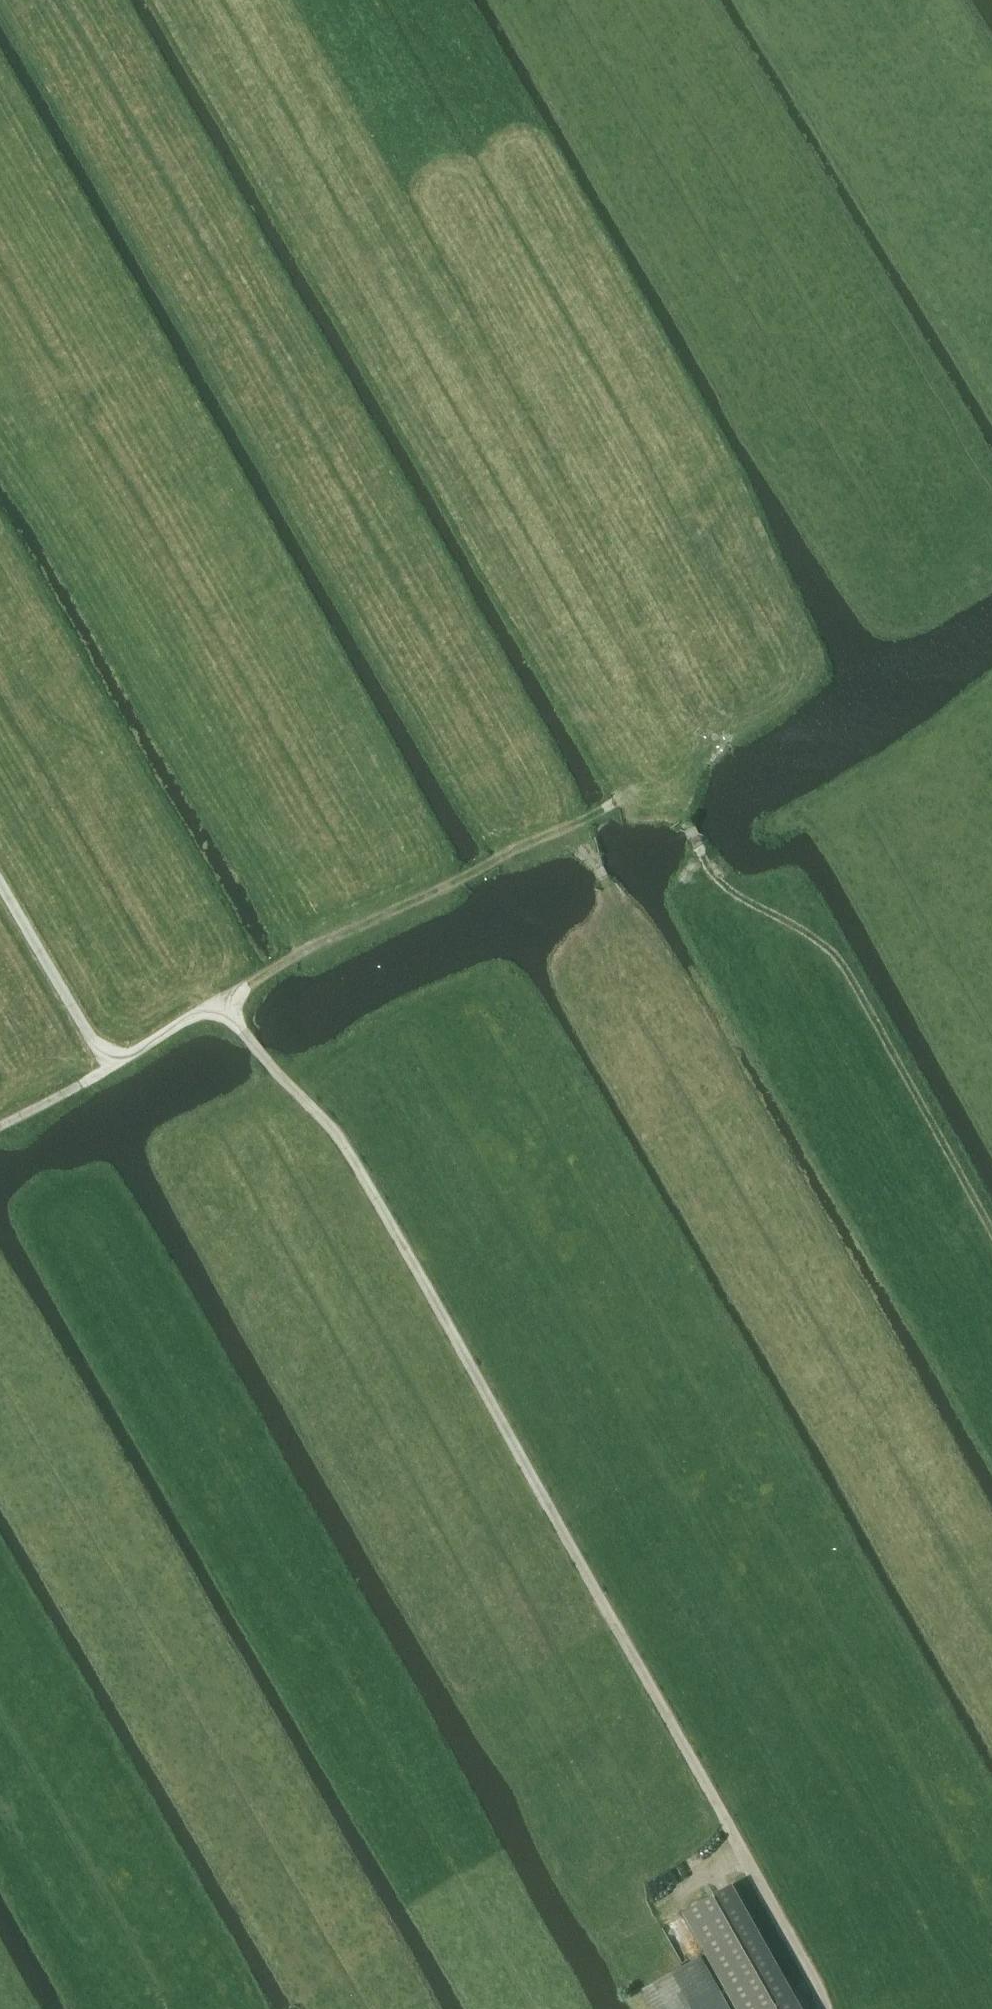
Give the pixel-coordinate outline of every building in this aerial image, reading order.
[(733,1885),(684,1912),(739,2008),(803,2008),(733,1885)] [(643,1989),(654,2008),(730,2008),(701,1956),(643,1989)]
